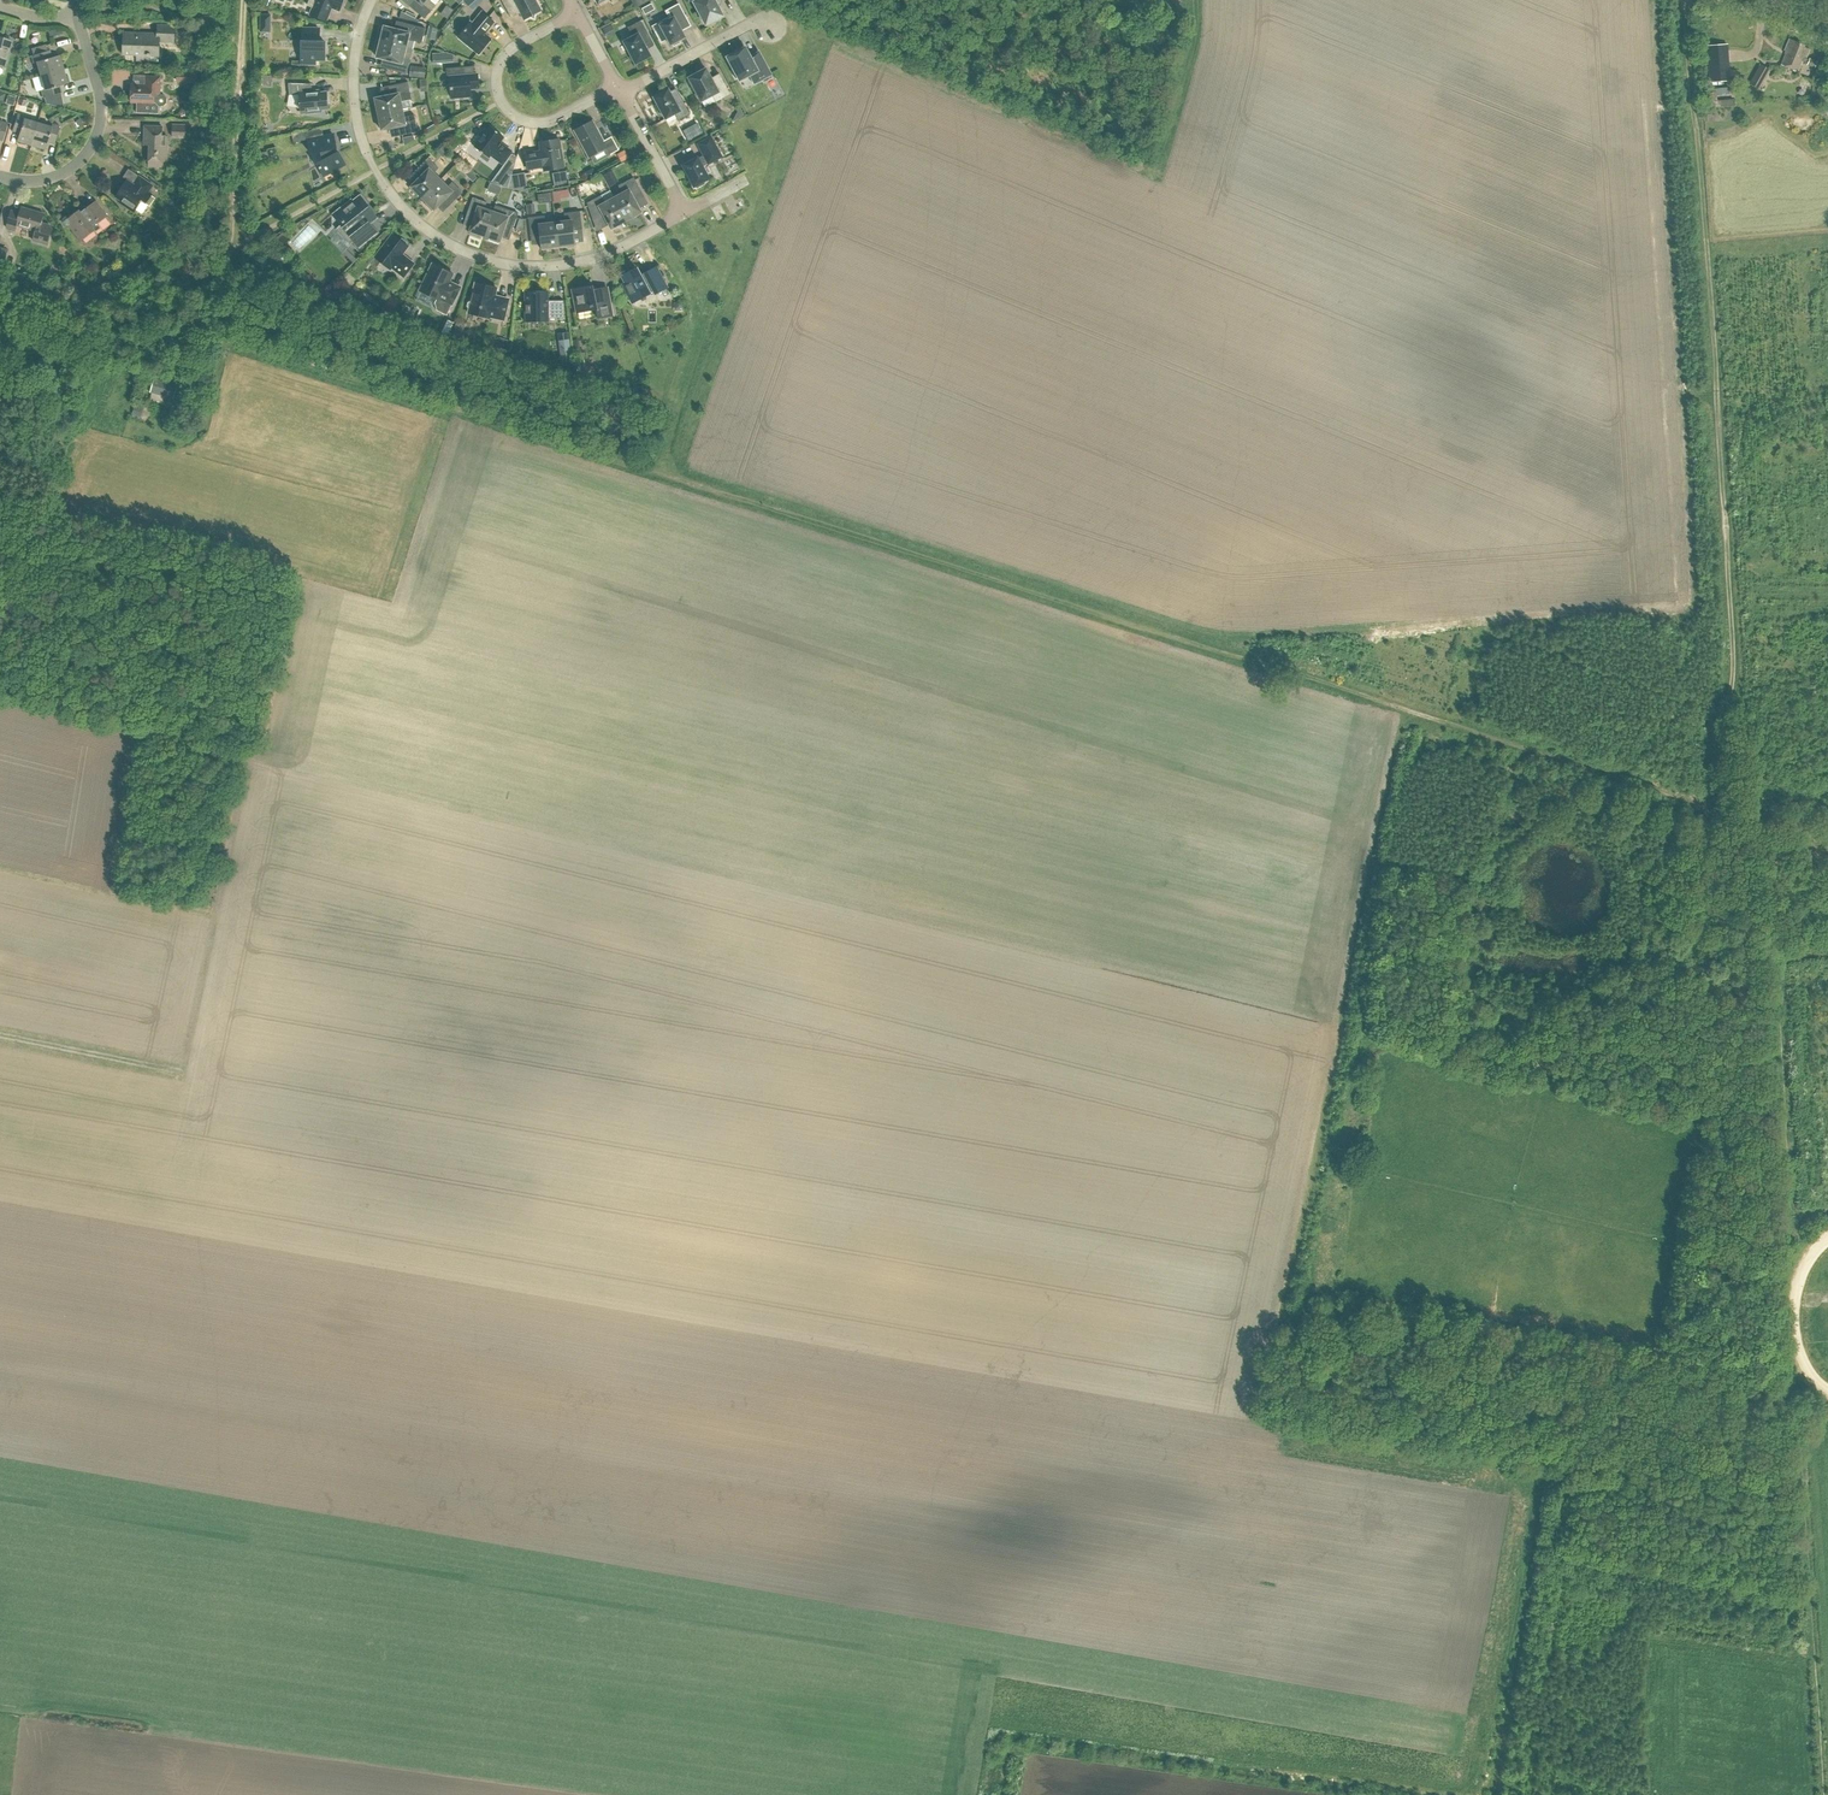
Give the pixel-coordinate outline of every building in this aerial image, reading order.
[(331,7),(339,11),(344,0),(310,0),(308,5),(313,7),(310,15),(326,21),(330,13),(329,12),(331,7)] [(410,7),(425,19),(436,6),(431,1),(432,0),(415,0),(410,7)] [(485,0),(466,0),(474,10),(485,0)] [(517,10),(518,12),(519,11),(524,20),(530,17),(534,18),(536,14),(541,11),(535,0),(501,0),(509,14),(517,10)] [(693,2),(706,25),(715,20),(715,21),(725,16),(719,5),(721,0),(696,0),(693,2)] [(662,29),(656,32),(661,43),(668,39),(671,45),(672,44),(674,47),(681,43),(679,40),(685,37),(681,29),(683,27),(685,29),(691,26),(679,4),(668,10),(672,18),(669,20),(660,25),(662,29)] [(470,22),(458,37),(479,54),(491,39),(484,34),(494,22),(482,12),(472,24),(470,22)] [(10,16),(9,24),(24,27),(26,19),(10,16)] [(632,61),(634,61),(636,64),(650,56),(641,39),(649,35),(641,21),(628,28),(633,37),(624,42),(631,55),(630,57),(632,61)] [(380,32),(378,41),(406,48),(408,39),(422,43),(426,28),(402,22),(400,30),(385,26),(383,33),(380,32)] [(158,25),(158,34),(124,33),(124,53),(137,54),(137,60),(149,61),(149,55),(151,55),(159,55),(160,41),(174,41),(175,26),(158,25)] [(194,26),(181,26),(181,35),(194,35),(194,26)] [(425,37),(433,39),(437,30),(428,26),(425,37)] [(301,64),(315,64),(316,60),(325,60),(325,42),(319,42),(319,29),(303,28),(303,41),(302,41),(301,64)] [(55,29),(47,31),(49,38),(63,33),(61,29),(55,31),(55,29)] [(3,67),(11,41),(0,38),(0,67),(3,67)] [(1789,39),(1784,51),(1786,52),(1780,65),(1797,72),(1801,61),(1807,63),(1806,64),(1814,68),(1817,62),(1809,59),(1809,60),(1806,59),(1809,50),(1804,47),(1805,45),(1795,41),(1795,42),(1789,39)] [(406,48),(378,41),(376,50),(379,51),(377,57),(393,61),(391,70),(407,74),(411,58),(404,57),(406,48)] [(1704,45),(1707,82),(1728,81),(1725,43),(1704,45)] [(727,57),(734,70),(732,71),(736,79),(738,77),(740,81),(750,75),(755,83),(771,75),(759,53),(750,57),(745,48),(727,57)] [(36,62),(39,76),(63,69),(59,55),(51,57),(49,50),(30,55),(33,63),(36,62)] [(430,53),(431,63),(452,61),(451,54),(444,52),(430,53)] [(1748,83),(1758,89),(1769,70),(1759,64),(1748,83)] [(415,66),(413,76),(425,78),(427,67),(415,66)] [(450,77),(452,98),(471,97),(470,89),(479,88),(478,74),(464,75),(463,67),(446,68),(447,78),(450,77)] [(706,68),(689,78),(690,80),(688,82),(693,91),(695,90),(701,101),(712,95),(716,102),(731,94),(722,78),(713,82),(706,68)] [(41,90),(43,98),(61,92),(59,86),(67,83),(63,69),(39,76),(43,89),(41,90)] [(132,84),(132,102),(137,102),(136,113),(159,114),(159,111),(159,106),(164,106),(168,103),(168,97),(164,94),(160,94),(160,93),(160,92),(161,92),(161,76),(147,75),(146,84),(132,84)] [(374,102),(376,115),(402,109),(401,102),(412,100),(408,82),(391,85),(393,95),(375,99),(376,101),(374,102)] [(298,108),(300,108),(301,113),(310,112),(318,113),(318,111),(321,111),(321,108),(328,108),(328,104),(330,103),(327,97),(327,93),(320,94),(320,91),(312,92),(312,83),(293,83),(294,95),(299,94),(300,98),(298,108)] [(655,105),(659,113),(661,112),(665,119),(675,114),(678,120),(690,114),(681,98),(675,101),(668,89),(653,97),(657,104),(655,105)] [(6,96),(4,104),(12,106),(14,98),(6,96)] [(18,107),(25,109),(26,107),(27,108),(29,101),(20,98),(18,107)] [(402,109),(376,115),(379,127),(381,127),(382,130),(400,126),(402,135),(418,132),(415,115),(404,117),(402,109)] [(16,141),(30,145),(37,122),(23,118),(24,115),(16,113),(11,131),(18,133),(16,141)] [(603,141),(592,121),(575,131),(589,157),(606,148),(610,155),(619,150),(612,137),(603,141)] [(30,145),(44,149),(46,141),(54,143),(59,126),(51,123),(50,127),(37,122),(30,145)] [(173,124),(173,138),(186,138),(186,124),(173,124)] [(163,126),(145,125),(144,142),(150,142),(149,166),(167,167),(168,136),(163,136),(163,126)] [(489,157),(490,155),(502,163),(511,151),(499,143),(504,137),(490,127),(475,147),(489,157)] [(304,140),(302,132),(292,134),(294,142),(304,140)] [(333,134),(308,139),(311,154),(321,151),(323,160),(317,163),(324,176),(345,165),(338,152),(336,153),(335,148),(336,148),(333,134)] [(704,156),(699,159),(698,158),(683,165),(694,187),(696,186),(697,188),(704,184),(703,182),(709,179),(702,166),(707,163),(708,164),(722,157),(711,137),(698,144),(704,156)] [(544,167),(544,171),(564,167),(559,139),(539,143),(541,151),(525,154),(528,169),(544,167)] [(442,144),(435,151),(441,156),(448,150),(442,144)] [(615,154),(620,162),(627,157),(623,149),(615,154)] [(512,155),(504,165),(513,171),(516,158),(512,155)] [(419,194),(423,198),(440,180),(434,173),(439,168),(429,158),(417,169),(423,175),(410,189),(417,196),(419,194)] [(553,173),(556,188),(570,186),(568,171),(553,173)] [(478,177),(474,173),(470,178),(474,182),(478,177)] [(509,188),(527,191),(524,173),(513,174),(509,188)] [(498,174),(492,182),(502,187),(508,188),(509,183),(498,174)] [(154,186),(140,176),(135,184),(128,179),(116,197),(122,201),(120,203),(134,212),(136,209),(142,213),(148,204),(146,203),(152,193),(150,192),(154,186)] [(614,198),(626,220),(630,218),(632,220),(641,212),(634,199),(643,194),(634,177),(618,186),(623,193),(614,198)] [(425,204),(432,211),(446,198),(452,204),(463,192),(453,182),(448,187),(440,180),(423,198),(427,202),(425,204)] [(562,198),(561,191),(554,192),(555,203),(562,202),(562,198)] [(368,202),(361,194),(360,194),(361,196),(353,202),(352,201),(334,215),(341,224),(339,226),(339,232),(359,252),(380,232),(370,222),(376,217),(366,204),(368,202)] [(605,217),(611,228),(623,225),(622,223),(626,220),(614,198),(606,203),(601,195),(587,203),(593,221),(602,216),(605,217)] [(480,234),(485,236),(493,212),(485,209),(487,202),(473,198),(468,213),(476,216),(469,234),(480,237),(480,234)] [(82,211),(81,209),(71,217),(67,216),(64,219),(64,222),(66,225),(70,225),(82,241),(96,230),(97,231),(102,227),(99,223),(109,215),(97,200),(82,211)] [(527,205),(528,214),(536,213),(535,204),(527,205)] [(16,230),(18,225),(37,231),(33,241),(48,245),(53,231),(49,229),(50,225),(42,223),(45,214),(23,208),(21,212),(12,209),(7,227),(16,230)] [(489,240),(499,244),(505,226),(513,228),(518,213),(504,208),(502,215),(493,212),(485,236),(490,238),(489,240)] [(555,222),(558,247),(567,246),(568,247),(575,246),(573,231),(582,229),(580,211),(564,213),(565,221),(555,222)] [(540,235),(542,250),(549,250),(549,248),(558,247),(555,222),(546,223),(544,216),(529,218),(531,236),(540,235)] [(316,225),(298,242),(304,248),(321,231),(316,225)] [(284,245),(291,238),(284,231),(277,238),(284,245)] [(392,234),(375,257),(391,269),(392,268),(404,277),(414,264),(406,257),(405,258),(401,255),(408,247),(407,245),(407,242),(402,238),(399,240),(392,234)] [(4,262),(10,243),(0,240),(0,261),(4,262)] [(449,282),(453,273),(433,264),(420,291),(437,299),(435,303),(437,310),(447,315),(460,288),(449,282)] [(644,273),(645,275),(641,276),(637,268),(622,276),(625,282),(622,284),(632,303),(654,292),(655,294),(667,288),(656,267),(644,273)] [(489,318),(490,316),(504,319),(508,300),(494,297),(496,288),(476,283),(469,313),(489,318)] [(613,316),(610,300),(602,301),(599,291),(594,292),(593,286),(576,289),(577,296),(573,297),(576,313),(596,309),(598,318),(613,316)] [(548,292),(549,292),(549,291),(524,292),(525,321),(549,321),(549,318),(564,318),(564,300),(548,300),(548,292)] [(389,296),(381,305),(388,311),(396,301),(389,296)] [(451,327),(444,324),(442,323),(439,330),(448,334),(451,327)] [(498,338),(495,347),(507,351),(510,341),(498,338)] [(559,340),(561,359),(571,357),(569,339),(559,340)] [(585,360),(576,361),(578,371),(586,369),(585,360)] [(149,391),(173,398),(177,383),(153,377),(149,391)] [(180,403),(187,405),(190,396),(183,394),(180,403)]
